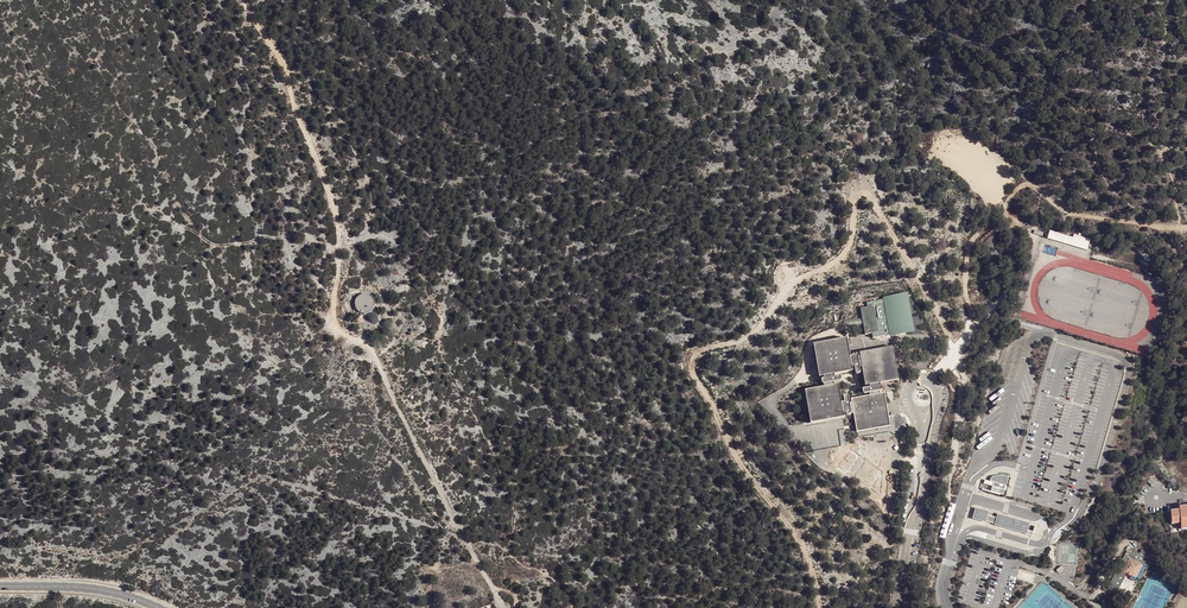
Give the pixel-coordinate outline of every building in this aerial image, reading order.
[(1072,237),(1050,230),(1047,239),(1082,249),(1085,238),(1074,234),(1072,237)] [(1091,239),(1085,238),(1082,249),(1087,251),(1091,239)] [(359,311),(360,312),(361,312),(363,313),(364,313),(366,313),(367,313),(369,313),(370,312),(372,311),(373,310),(374,309),(374,308),(375,306),(375,305),(375,303),(375,301),(375,300),(374,299),(373,297),(372,296),(371,295),(369,294),(368,294),(366,294),(365,294),(363,294),(362,294),(360,295),(359,296),(358,297),(357,299),(356,300),(356,302),(356,303),(356,305),(356,306),(356,308),(357,308),(357,309),(358,309),(358,310),(359,311)] [(873,339),(911,332),(903,295),(867,302),(867,307),(860,308),(862,317),(865,317),(866,326),(863,327),(865,336),(871,334),(873,339)] [(863,326),(863,327),(866,326),(865,317),(862,317),(862,319),(843,322),(844,329),(863,326)] [(847,338),(813,343),(819,376),(823,375),(823,378),(821,379),(822,384),(825,385),(804,389),(810,422),(843,416),(842,412),(846,411),(846,414),(850,413),(850,412),(852,412),(851,402),(849,402),(848,395),(843,396),(844,401),(840,402),(837,383),(834,384),(834,381),(840,380),(839,376),(833,377),(833,374),(851,371),(851,367),(850,356),(847,338)] [(852,356),(850,356),(851,367),(854,366),(855,373),(859,372),(858,367),(862,366),(865,385),(868,384),(869,387),(863,388),(863,393),(868,392),(868,395),(851,397),(851,402),(852,412),(856,431),(890,425),(884,392),(881,392),(880,390),(882,389),(882,387),(881,385),(879,385),(879,382),(898,379),(897,374),(892,346),(859,352),(860,356),(856,356),(856,354),(852,354),(852,356)] [(983,491),(1004,497),(1009,480),(1000,476),(993,477),(989,481),(985,481),(983,491)] [(1170,511),(1172,532),(1186,531),(1186,507),(1179,508),(1179,511),(1170,511)] [(976,508),(973,518),(986,521),(988,515),(989,511),(976,508)] [(995,524),(1001,526),(1032,535),(1034,531),(1028,530),(1030,523),(1004,515),(998,513),(997,517),(995,524)] [(997,517),(988,515),(986,521),(995,524),(997,517)] [(1143,563),(1146,556),(1148,557),(1150,553),(1141,549),(1139,553),(1133,550),(1132,553),(1128,552),(1126,550),(1107,588),(1116,593),(1126,572),(1127,573),(1127,574),(1130,576),(1131,575),(1133,576),(1140,562),(1143,563)] [(1142,564),(1143,563),(1140,562),(1133,576),(1136,577),(1142,564)]
